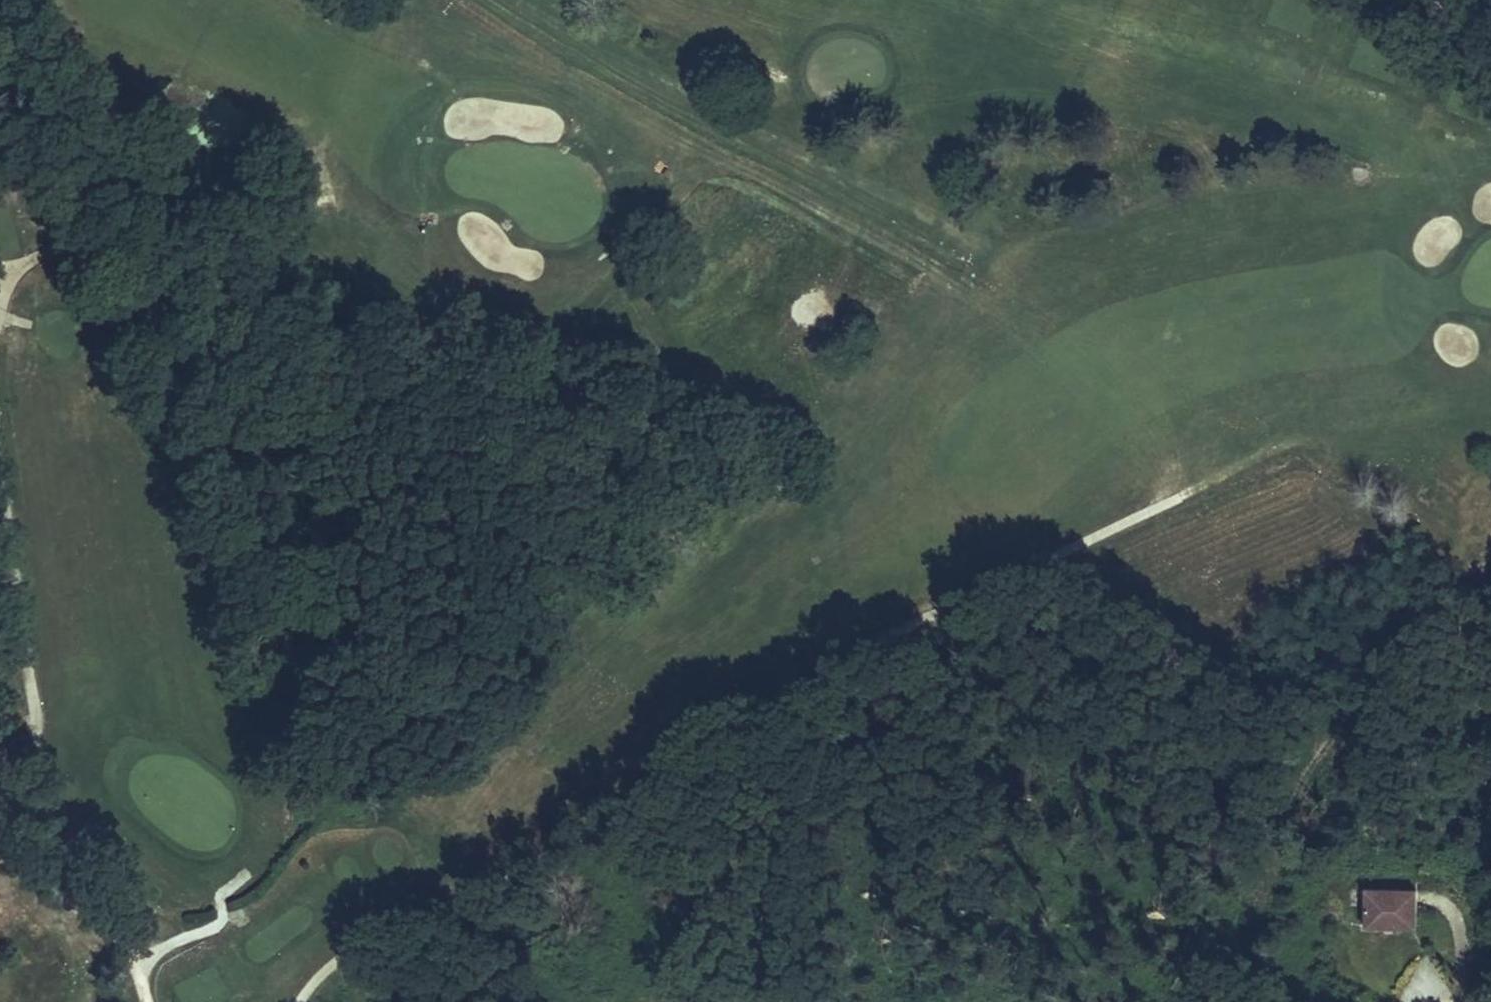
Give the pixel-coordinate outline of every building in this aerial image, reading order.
[(1406,930),(1406,891),(1355,891),(1355,930),(1406,930)]
